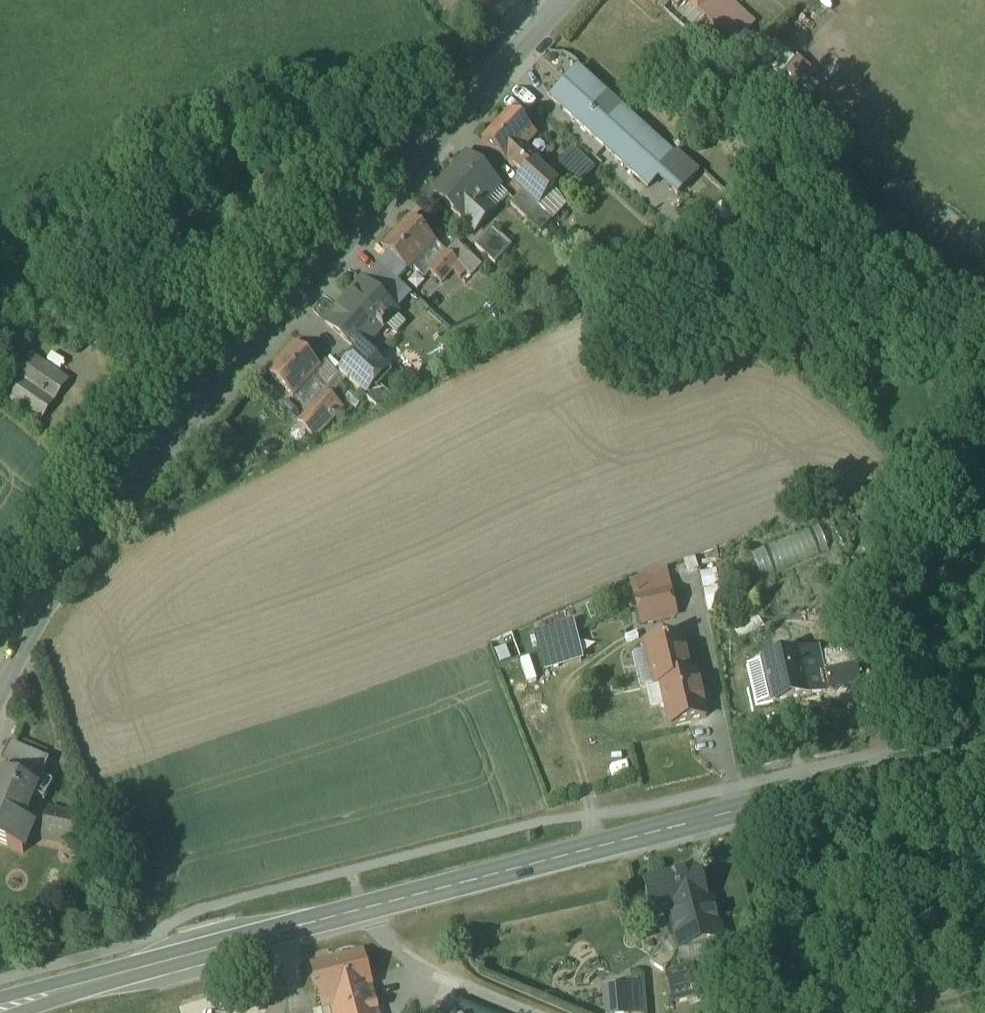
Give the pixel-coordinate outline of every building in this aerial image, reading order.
[(501,5),(512,15),(525,0),(506,0),(501,5)] [(698,7),(735,41),(754,19),(733,0),(704,0),(698,7)] [(768,54),(806,87),(821,70),(783,37),(768,54)] [(681,60),(668,59),(668,67),(680,68),(681,60)] [(674,154),(579,68),(552,98),(648,185),(658,174),(678,192),(697,169),(677,151),(674,154)] [(537,135),(510,110),(482,140),(507,163),(508,163),(524,178),(532,169),(540,160),(526,147),(537,135)] [(577,144),(561,162),(584,183),(600,165),(577,144)] [(467,156),(434,192),(475,230),(489,215),(480,207),(499,186),(467,156)] [(539,175),(532,169),(524,178),(516,187),(522,193),(541,210),(545,213),(556,200),(544,189),(541,193),(531,184),(539,175)] [(703,251),(754,208),(739,190),(688,233),(703,251)] [(541,210),(522,193),(514,201),(533,218),(541,210)] [(556,200),(545,213),(551,219),(563,206),(556,200)] [(435,241),(411,219),(383,249),(407,271),(412,266),(435,241)] [(492,228),(476,245),(495,263),(511,246),(492,228)] [(435,241),(412,266),(424,277),(430,271),(429,271),(447,251),(435,241)] [(481,263),(457,242),(447,252),(471,274),(481,263)] [(447,252),(447,251),(429,271),(430,271),(441,282),(452,269),(465,281),(471,274),(447,252)] [(396,312),(363,282),(338,309),(340,311),(329,323),(327,321),(325,322),(359,353),(381,328),(384,330),(387,327),(383,322),(392,312),(395,314),(396,312)] [(320,367),(294,344),(268,373),(293,396),(320,367)] [(367,367),(354,356),(340,372),(363,393),(378,377),(367,367)] [(376,357),(367,367),(378,377),(387,367),(376,357)] [(63,381),(31,360),(17,380),(25,386),(12,404),(36,420),(63,381)] [(326,390),(310,408),(322,420),(338,402),(326,390)] [(322,420),(310,408),(297,422),(314,438),(326,425),(322,420)] [(752,549),(763,574),(831,546),(820,521),(752,549)] [(670,589),(635,597),(641,624),(676,616),(670,589)] [(582,621),(540,630),(548,670),(591,661),(582,621)] [(682,639),(647,647),(656,687),(662,685),(671,728),(706,719),(696,677),(691,678),(682,639)] [(865,655),(839,661),(840,670),(827,672),(831,692),(871,683),(865,655)] [(44,759),(9,744),(2,762),(8,765),(37,776),(44,759)] [(37,776),(8,765),(4,774),(37,788),(37,789),(42,778),(37,776)] [(4,774),(0,783),(0,843),(23,853),(34,827),(23,823),(37,788),(4,774)] [(86,818),(50,811),(44,840),(79,847),(86,818)] [(700,871),(663,880),(663,881),(645,885),(651,908),(669,904),(672,916),(671,916),(677,938),(680,950),(705,944),(706,948),(723,943),(713,905),(709,906),(700,871)] [(677,938),(665,942),(651,963),(666,973),(676,957),(675,957),(680,950),(677,938)] [(312,970),(323,1012),(332,1011),(374,1000),(372,990),(373,990),(364,956),(312,970)] [(693,971),(668,978),(674,1003),(699,997),(699,995),(691,997),(685,975),(693,973),(693,971)] [(606,989),(608,1012),(629,1012),(627,987),(606,989)] [(332,1011),(332,1012),(378,1012),(374,1000),(332,1011)]
